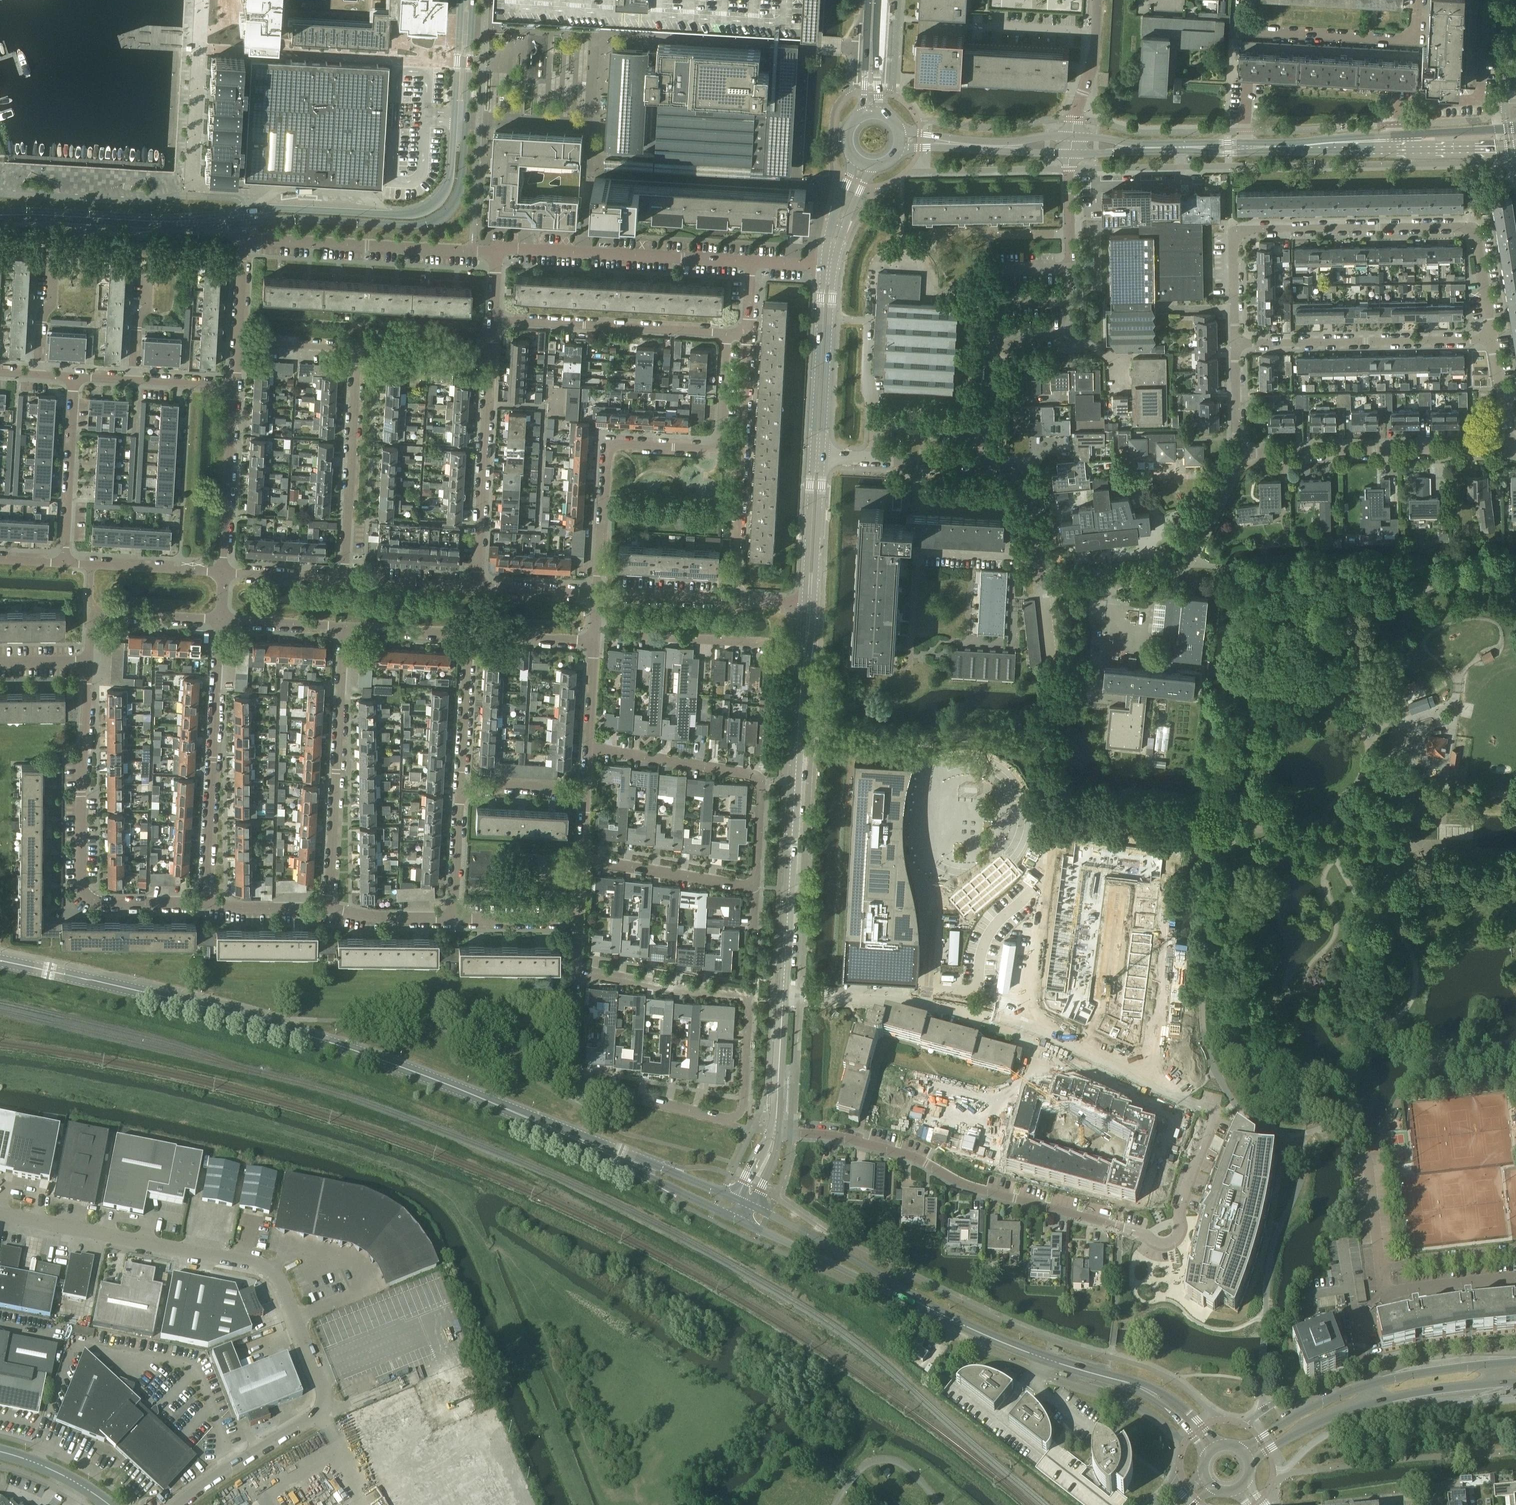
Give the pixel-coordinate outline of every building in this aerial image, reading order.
[(242,34),(387,42),(440,45),(442,14),(443,0),(244,0),(242,34)] [(494,17),(503,17),(601,23),(819,36),(821,0),(495,0),(494,17)] [(916,73),(1068,82),(1070,48),(964,43),(965,35),(959,35),(960,15),(967,15),(967,0),(920,0),(916,73)] [(1422,69),(1424,69),(1427,69),(1427,77),(1436,77),(1440,78),(1439,82),(1444,83),(1450,83),(1456,83),(1475,84),(1476,84),(1481,0),(1430,0),(1428,47),(1423,47),(1423,48),(1423,50),(1423,56),(1422,63),(1422,69)] [(1140,88),(1167,90),(1167,83),(1174,83),(1174,84),(1182,85),(1183,77),(1175,76),(1177,43),(1181,44),(1181,45),(1223,48),(1225,19),(1218,18),(1218,12),(1199,11),(1199,18),(1143,14),(1142,35),(1143,35),(1140,88)] [(1248,75),(1254,75),(1256,40),(1241,40),(1240,51),(1239,74),(1240,74),(1240,76),(1248,76),(1248,75)] [(1260,77),(1269,77),(1271,41),(1256,40),(1254,75),(1260,75),(1260,77)] [(659,51),(612,48),(612,49),(613,49),(612,60),(612,61),(612,72),(611,72),(611,73),(611,84),(610,84),(610,85),(611,85),(610,96),(610,97),(609,108),(609,109),(609,120),(608,120),(608,121),(609,121),(608,132),(607,133),(608,133),(607,144),(607,145),(644,147),(647,98),(659,99),(655,159),(764,166),(764,170),(792,171),(799,43),(772,41),(771,57),(761,56),(762,47),(660,42),(659,51)] [(1277,76),(1284,77),(1286,42),(1271,41),(1269,77),(1277,78),(1277,76)] [(1289,79),(1298,79),(1300,43),(1286,42),(1284,77),(1289,77),(1289,79)] [(1307,78),(1313,78),(1315,44),(1300,43),(1298,79),(1307,80),(1307,78)] [(1319,80),(1328,81),(1330,45),(1315,44),(1313,78),(1319,79),(1319,80)] [(1330,45),(1328,81),(1336,81),(1336,82),(1337,82),(1337,81),(1343,82),(1343,80),(1345,45),(1330,45)] [(1349,82),(1357,83),(1360,46),(1345,45),(1343,80),(1349,80),(1349,82)] [(1374,47),(1360,46),(1357,83),(1358,83),(1358,81),(1372,82),(1374,47)] [(1378,84),(1387,84),(1389,48),(1374,47),(1372,82),(1379,82),(1378,84)] [(1396,83),(1402,83),(1404,49),(1389,48),(1387,84),(1396,85),(1396,83)] [(1404,49),(1402,83),(1408,84),(1408,85),(1416,86),(1416,84),(1417,84),(1419,62),(1418,62),(1419,50),(1404,49)] [(209,55),(203,176),(219,177),(241,178),(248,57),(209,55)] [(256,157),(255,174),(267,175),(267,179),(365,185),(365,184),(380,185),(381,184),(382,176),(383,176),(389,65),(354,63),(319,61),(252,57),(251,57),(246,144),(251,144),(251,157),(256,157)] [(582,162),(582,150),(583,135),(495,130),(494,148),(494,157),(493,177),(493,179),(494,179),(494,190),(492,190),(490,218),(498,218),(508,219),(517,219),(532,220),(540,221),(550,221),(565,222),(576,223),(578,223),(579,205),(580,195),(581,162),(582,162)] [(254,179),(255,174),(256,157),(251,157),(245,156),(244,178),(254,179)] [(612,178),(595,177),(593,211),(797,223),(805,224),(805,223),(808,224),(810,200),(806,200),(807,190),(790,189),(612,179),(612,178)] [(1431,188),(1399,189),(1399,207),(1431,206),(1431,188)] [(1463,188),(1431,188),(1431,206),(1463,206),(1463,188)] [(1367,189),(1335,190),(1335,208),(1367,207),(1367,189)] [(1399,189),(1367,189),(1367,207),(1399,207),(1399,189)] [(1303,190),(1271,191),(1271,209),(1303,208),(1303,190)] [(1335,190),(1303,190),(1303,208),(1335,208),(1335,190)] [(1271,209),(1271,191),(1238,191),(1239,209),(1271,209)] [(1139,221),(1141,221),(1181,220),(1181,192),(1103,193),(1103,217),(1141,217),(1142,220),(1140,220),(1139,221)] [(1221,192),(1181,192),(1181,220),(1203,220),(1221,219),(1221,192)] [(1011,195),(979,196),(979,215),(993,215),(993,217),(998,217),(998,215),(1012,214),(1011,195)] [(1044,195),(1011,195),(1012,214),(1025,214),(1025,217),(1031,217),(1031,214),(1044,214),(1044,195)] [(947,215),(946,196),(914,197),(914,216),(928,216),(928,219),(934,218),(934,216),(947,215)] [(979,196),(946,196),(947,215),(960,215),(960,218),(966,218),(966,215),(979,215),(979,196)] [(1499,232),(1515,230),(1515,227),(1512,198),(1494,201),(1499,232)] [(1111,307),(1106,307),(1107,343),(1113,343),(1117,350),(1150,349),(1154,343),(1156,342),(1155,308),(1158,308),(1158,297),(1184,297),(1185,302),(1191,302),(1191,297),(1204,297),(1203,220),(1181,220),(1141,221),(1142,234),(1110,235),(1110,236),(1111,236),(1112,298),(1111,298),(1111,307)] [(1504,264),(1515,262),(1515,230),(1499,232),(1504,264)] [(1258,249),(1258,261),(1272,261),(1284,260),(1290,260),(1290,248),(1284,248),(1284,255),(1272,255),(1272,248),(1274,248),(1274,241),(1260,242),(1260,249),(1258,249)] [(1450,245),(1438,246),(1438,259),(1450,259),(1450,245)] [(1462,245),(1450,245),(1450,259),(1463,259),(1462,245)] [(1391,246),(1379,247),(1379,260),(1379,264),(1391,264),(1391,260),(1391,246)] [(1403,246),(1391,246),(1391,260),(1403,260),(1403,246)] [(1414,246),(1403,246),(1403,260),(1415,260),(1414,246)] [(1426,246),(1414,246),(1415,260),(1427,260),(1426,246)] [(1438,246),(1426,246),(1427,260),(1427,264),(1439,263),(1438,259),(1438,246)] [(1320,247),(1308,248),(1308,265),(1320,265),(1320,247)] [(1331,247),(1320,247),(1320,265),(1332,265),(1331,247)] [(1343,247),(1331,247),(1332,265),(1344,265),(1344,261),(1343,247)] [(1355,247),(1343,247),(1344,261),(1355,261),(1355,247)] [(1367,247),(1355,247),(1355,261),(1355,265),(1367,265),(1367,261),(1367,247)] [(1379,247),(1367,247),(1367,261),(1379,260),(1379,247)] [(1308,265),(1308,248),(1296,248),(1296,266),(1308,265)] [(15,255),(13,280),(29,281),(30,256),(15,255)] [(110,260),(109,285),(124,286),(126,261),(110,260)] [(1258,261),(1258,273),(1275,272),(1275,265),(1272,265),(1272,261),(1258,261)] [(1508,295),(1515,294),(1515,262),(1504,264),(1508,295)] [(205,265),(203,290),(219,291),(221,266),(205,265)] [(1407,271),(1403,271),(1403,274),(1403,281),(1415,280),(1415,275),(1415,274),(1407,274),(1407,271)] [(902,388),(953,391),(958,306),(920,303),(920,299),(920,291),(921,274),(879,272),(878,285),(873,373),(886,374),(885,387),(902,388)] [(1275,272),(1258,273),(1259,285),(1275,284),(1275,272)] [(516,296),(546,298),(547,277),(517,276),(516,296)] [(263,298),(293,300),(294,279),(264,277),(263,298)] [(546,298),(576,300),(577,279),(547,277),(546,298)] [(293,300),(322,301),(323,280),(294,279),(293,300)] [(576,300),(605,302),(606,281),(577,279),(576,300)] [(13,280),(12,304),(28,305),(29,281),(13,280)] [(322,301),(352,303),(353,282),(323,280),(322,301)] [(605,302),(635,303),(636,282),(606,281),(605,302)] [(352,303),(381,305),(382,284),(353,282),(352,303)] [(635,303),(664,305),(665,284),(636,282),(635,303)] [(381,305),(411,306),(412,285),(382,284),(381,305)] [(664,305),(694,307),(695,286),(665,284),(664,305)] [(1275,284),(1259,285),(1259,296),(1273,296),(1275,296),(1275,284)] [(109,285),(107,310),(123,311),(124,286),(109,285)] [(411,306),(440,308),(441,287),(412,285),(411,306)] [(695,286),(694,307),(724,308),(725,287),(695,286)] [(441,287),(440,308),(470,310),(471,289),(441,287)] [(203,290),(202,315),(218,316),(219,291),(203,290)] [(1259,296),(1259,308),(1273,308),(1273,296),(1259,296)] [(1451,296),(1451,304),(1451,317),(1464,317),(1463,300),(1455,300),(1455,296),(1451,296)] [(765,318),(764,328),(786,330),(788,301),(765,300),(765,311),(763,311),(763,318),(765,318)] [(1404,300),(1392,301),(1392,318),(1404,318),(1404,300)] [(1415,300),(1404,300),(1404,318),(1404,320),(1416,320),(1415,300)] [(1427,300),(1415,300),(1416,320),(1428,319),(1428,318),(1427,304),(1427,300)] [(1360,305),(1356,305),(1356,319),(1368,319),(1368,301),(1360,301),(1360,305)] [(1380,301),(1368,301),(1368,319),(1380,319),(1380,301)] [(1392,301),(1380,301),(1380,319),(1392,318),(1392,301)] [(1297,320),(1309,320),(1309,302),(1294,302),(1294,312),(1297,312),(1297,320)] [(1309,302),(1309,320),(1321,320),(1321,302),(1309,302)] [(1332,302),(1321,302),(1321,320),(1333,319),(1332,306),(1332,302)] [(12,304),(10,329),(26,330),(28,305),(12,304)] [(1439,304),(1427,304),(1428,318),(1439,318),(1439,304)] [(1451,304),(1439,304),(1439,318),(1451,317),(1451,304)] [(1344,305),(1332,306),(1333,319),(1345,319),(1344,305)] [(1356,305),(1344,305),(1345,319),(1356,319),(1356,305)] [(1259,312),(1258,312),(1258,320),(1259,320),(1273,320),(1282,320),(1282,315),(1275,315),(1275,308),(1273,308),(1259,308),(1259,312)] [(107,310),(106,334),(122,335),(123,311),(107,310)] [(1195,327),(1195,333),(1217,333),(1217,320),(1212,320),(1212,314),(1195,314),(1195,321),(1198,321),(1198,327),(1195,327)] [(202,315),(201,340),(216,341),(218,316),(202,315)] [(763,346),(762,356),(785,358),(786,330),(764,328),(763,339),(762,339),(761,346),(763,346)] [(26,330),(10,329),(9,354),(25,355),(26,330)] [(49,356),(85,358),(87,334),(50,332),(49,356)] [(1196,346),(1196,352),(1213,352),(1212,346),(1217,346),(1217,333),(1195,333),(1195,339),(1198,339),(1198,346),(1196,346)] [(122,335),(106,334),(104,359),(120,360),(122,335)] [(508,336),(507,348),(529,349),(529,341),(530,341),(513,340),(513,336),(508,336)] [(588,338),(575,337),(575,343),(565,342),(565,343),(566,343),(566,351),(565,350),(565,351),(583,352),(587,352),(588,338)] [(145,338),(143,361),(180,363),(181,340),(145,338)] [(216,341),(201,340),(199,364),(215,365),(216,341)] [(637,354),(637,355),(654,356),(654,355),(657,355),(657,351),(654,351),(654,348),(655,348),(655,347),(637,346),(637,347),(638,347),(638,354),(637,354)] [(507,348),(507,356),(511,356),(529,357),(528,357),(529,349),(507,348)] [(690,357),(690,358),(712,359),(713,350),(691,349),(691,350),(692,350),(691,357),(690,357)] [(583,352),(565,351),(566,352),(565,359),(564,359),(582,360),(581,359),(582,352),(583,352)] [(1196,365),(1196,371),(1218,370),(1217,357),(1213,357),(1213,352),(1196,352),(1196,358),(1198,358),(1198,365),(1196,365)] [(636,363),(654,364),(654,363),(653,363),(654,356),(637,355),(638,355),(637,363),(636,363)] [(1260,362),(1260,374),(1278,374),(1278,369),(1274,369),(1274,362),(1279,362),(1279,355),(1262,355),(1262,362),(1260,362)] [(1416,355),(1405,356),(1405,369),(1417,369),(1416,355)] [(1428,355),(1416,355),(1417,369),(1428,369),(1428,355)] [(1440,355),(1428,355),(1428,369),(1429,374),(1440,374),(1440,369),(1440,355)] [(1452,355),(1440,355),(1440,369),(1452,369),(1452,355)] [(1464,355),(1452,355),(1452,369),(1452,374),(1465,373),(1464,355)] [(511,364),(511,365),(528,366),(528,365),(528,358),(529,358),(529,357),(511,356),(511,357),(512,357),(512,364),(511,364)] [(761,374),(761,384),(783,386),(785,358),(762,356),(762,367),(760,367),(760,374),(761,374)] [(1357,356),(1345,357),(1346,374),(1357,374),(1357,356)] [(1369,356),(1357,356),(1357,374),(1369,374),(1369,370),(1369,356)] [(1381,356),(1369,356),(1369,370),(1381,370),(1381,356)] [(1393,356),(1381,356),(1381,370),(1393,370),(1393,356)] [(1405,356),(1393,356),(1393,370),(1405,369),(1405,356)] [(689,357),(688,366),(690,366),(708,367),(711,367),(712,359),(690,358),(689,357)] [(1133,409),(1133,425),(1168,424),(1167,357),(1134,358),(1134,369),(1131,369),(1131,375),(1135,375),(1135,377),(1133,377),(1133,384),(1135,384),(1135,385),(1132,386),(1132,397),(1128,397),(1128,395),(1114,395),(1114,411),(1129,411),(1128,409),(1133,409)] [(1298,365),(1294,365),(1294,371),(1305,371),(1305,376),(1310,376),(1310,375),(1310,357),(1297,357),(1298,365)] [(1322,375),(1322,357),(1310,357),(1310,375),(1322,375)] [(1333,357),(1322,357),(1322,375),(1334,375),(1333,357)] [(1345,357),(1333,357),(1334,375),(1346,374),(1345,357)] [(564,367),(582,368),(581,368),(581,360),(582,360),(564,359),(565,360),(565,367),(564,367)] [(254,371),(254,383),(269,384),(269,372),(271,372),(272,361),(259,360),(258,372),(254,371)] [(636,371),(654,372),(653,372),(653,364),(654,364),(636,363),(637,363),(637,371),(636,371)] [(320,375),(336,376),(337,374),(338,369),(338,368),(338,367),(337,367),(337,366),(336,366),(336,365),(335,365),(334,364),(320,364),(320,375)] [(510,372),(510,373),(528,374),(528,373),(527,373),(528,366),(511,365),(512,365),(511,372),(510,372)] [(689,373),(689,374),(707,375),(707,374),(707,367),(708,367),(690,366),(691,366),(690,373),(689,373)] [(564,375),(581,376),(581,369),(582,368),(564,367),(564,368),(565,368),(565,375),(564,375)] [(1093,392),(1101,391),(1100,369),(1093,369),(1093,371),(1076,371),(1076,369),(1068,369),(1069,371),(1067,371),(1051,371),(1051,372),(1026,372),(1027,393),(1052,392),(1052,388),(1069,388),(1069,401),(1076,401),(1076,419),(1101,418),(1101,400),(1094,400),(1094,393),(1093,393),(1093,392)] [(1196,389),(1191,390),(1192,392),(1210,392),(1210,389),(1213,389),(1213,383),(1218,383),(1218,370),(1196,371),(1196,376),(1199,376),(1199,383),(1196,383),(1196,389)] [(636,379),(653,380),(653,372),(654,373),(654,372),(636,371),(636,372),(637,372),(637,379),(636,379)] [(507,381),(510,381),(528,382),(529,382),(529,378),(527,378),(527,374),(528,374),(510,373),(508,373),(507,381)] [(689,382),(707,383),(707,382),(706,382),(706,375),(707,375),(689,374),(690,374),(690,382),(689,382)] [(1278,374),(1260,374),(1260,387),(1278,386),(1278,374)] [(316,386),(321,387),(337,388),(337,376),(336,376),(320,375),(313,375),(312,380),(316,380),(316,386)] [(563,384),(568,384),(581,385),(581,384),(580,384),(580,377),(581,377),(581,376),(564,375),(564,376),(564,383),(563,383),(563,384)] [(455,376),(454,395),(469,395),(470,377),(455,376)] [(386,379),(386,391),(401,391),(401,380),(386,379)] [(653,380),(636,379),(636,380),(636,387),(635,387),(635,388),(653,388),(652,388),(652,381),(653,381),(653,380)] [(509,389),(527,390),(526,390),(527,382),(528,382),(510,381),(511,381),(510,389),(509,389)] [(689,390),(693,391),(706,391),(706,383),(707,383),(689,382),(690,382),(689,390)] [(254,383),(253,394),(268,395),(274,396),(274,398),(280,398),(281,394),(275,394),(275,392),(268,391),(269,384),(254,383)] [(760,402),(759,412),(782,414),(783,386),(761,384),(760,395),(759,395),(758,402),(760,402)] [(321,398),(336,399),(337,388),(321,387),(321,398)] [(505,389),(504,397),(509,397),(512,397),(512,401),(526,401),(526,398),(527,398),(526,398),(526,390),(527,390),(509,389),(505,389)] [(386,391),(385,402),(400,403),(401,391),(386,391)] [(1467,391),(1459,391),(1459,407),(1468,407),(1467,391)] [(1192,392),(1183,392),(1183,408),(1200,407),(1201,417),(1198,417),(1199,428),(1210,428),(1210,426),(1219,425),(1218,405),(1217,406),(1216,403),(1221,403),(1221,400),(1210,400),(1210,392),(1192,392)] [(253,394),(253,406),(267,407),(268,395),(253,394)] [(1282,394),(1266,394),(1266,401),(1277,401),(1277,404),(1282,404),(1282,394)] [(29,401),(29,406),(55,408),(56,396),(39,395),(38,402),(29,401)] [(447,406),(468,407),(469,395),(454,395),(453,400),(447,400),(447,404),(441,403),(441,408),(447,408),(447,406)] [(102,425),(102,414),(103,398),(102,398),(102,400),(98,399),(98,398),(90,398),(89,413),(97,414),(96,425),(88,425),(88,428),(101,429),(102,425)] [(102,425),(101,429),(109,430),(114,430),(114,426),(115,415),(116,399),(115,399),(115,400),(110,400),(111,399),(103,398),(102,414),(110,415),(109,426),(102,425)] [(314,410),(320,410),(335,411),(336,399),(321,398),(315,398),(314,400),(314,410)] [(114,426),(114,430),(122,430),(127,431),(128,416),(129,400),(128,400),(128,401),(123,401),(123,399),(116,399),(115,415),(123,415),(122,426),(114,426)] [(161,402),(161,414),(178,415),(179,403),(161,402)] [(385,402),(384,414),(405,415),(406,406),(406,403),(400,403),(385,402)] [(1365,402),(1365,410),(1365,427),(1378,426),(1378,410),(1371,410),(1371,402),(1365,402)] [(1451,403),(1445,403),(1445,408),(1446,425),(1459,425),(1459,420),(1459,410),(1451,410),(1451,403)] [(1282,428),(1282,404),(1277,404),(1275,404),(1275,412),(1269,412),(1269,428),(1282,428)] [(1288,404),(1282,404),(1282,428),(1295,428),(1295,411),(1294,411),(1294,409),(1288,409),(1288,404)] [(597,423),(609,423),(610,406),(594,405),(593,417),(598,417),(597,423)] [(1042,420),(1036,420),(1036,422),(1029,422),(1029,405),(1015,406),(1015,431),(1029,431),(1029,433),(1042,433),(1042,420)] [(1042,405),(1042,420),(1042,433),(1071,433),(1071,418),(1060,419),(1060,420),(1054,420),(1054,405),(1042,405)] [(38,412),(37,419),(55,420),(55,408),(29,406),(29,411),(38,412)] [(253,406),(252,418),(267,419),(267,407),(253,406)] [(447,408),(446,417),(452,418),(467,418),(468,407),(447,406),(447,408)] [(610,406),(609,423),(620,424),(621,412),(621,407),(610,406)] [(1324,427),(1323,406),(1317,406),(1317,411),(1311,411),(1311,428),(1324,427)] [(1330,406),(1323,406),(1324,427),(1337,427),(1336,411),(1330,411),(1330,406)] [(632,425),(643,425),(644,409),(633,408),(632,413),(632,425)] [(1446,425),(1445,408),(1440,408),(1440,410),(1432,410),(1432,425),(1446,425)] [(643,425),(654,426),(655,410),(644,409),(643,425)] [(1406,426),(1406,409),(1400,409),(1400,411),(1392,411),(1392,426),(1406,426)] [(1411,409),(1406,409),(1406,426),(1420,426),(1420,410),(1412,410),(1411,409)] [(307,423),(313,423),(313,421),(335,422),(335,411),(320,410),(320,416),(313,415),(313,419),(307,419),(307,423)] [(654,426),(666,427),(666,415),(667,410),(655,410),(654,426)] [(1365,427),(1365,410),(1352,410),(1352,427),(1365,427)] [(510,420),(509,420),(527,421),(527,413),(528,413),(528,412),(510,411),(510,412),(511,412),(510,420)] [(620,424),(632,425),(632,413),(621,412),(620,424)] [(758,430),(758,440),(780,442),(782,414),(759,412),(759,423),(758,423),(757,430),(758,430)] [(161,414),(160,427),(177,428),(178,415),(161,414)] [(384,414),(384,425),(405,427),(404,429),(411,429),(411,425),(405,424),(405,415),(384,414)] [(666,427),(677,427),(678,415),(666,415),(666,427)] [(678,415),(677,427),(689,428),(690,416),(678,415)] [(267,419),(252,418),(251,430),(272,431),(272,421),(273,419),(267,419)] [(452,429),(467,430),(467,418),(452,418),(452,424),(446,423),(446,427),(440,426),(439,431),(446,431),(446,429),(452,429)] [(37,419),(36,432),(54,433),(55,420),(37,419)] [(509,428),(527,429),(526,429),(526,422),(527,422),(527,421),(509,420),(509,421),(510,421),(510,428),(509,428)] [(313,421),(313,423),(313,427),(319,427),(319,434),(334,435),(335,422),(313,421)] [(571,421),(571,432),(589,433),(590,422),(571,421)] [(405,427),(384,425),(383,438),(404,439),(404,429),(405,427)] [(150,438),(159,439),(177,440),(177,428),(160,427),(159,434),(151,433),(150,438)] [(509,436),(509,437),(528,438),(528,434),(526,434),(526,430),(527,430),(527,429),(509,428),(509,429),(510,429),(509,436)] [(467,430),(452,429),(451,441),(466,442),(467,430)] [(1131,429),(1119,429),(1119,447),(1129,447),(1130,456),(1148,455),(1147,451),(1157,451),(1158,459),(1176,459),(1176,454),(1186,454),(1186,463),(1204,463),(1203,445),(1187,445),(1187,437),(1175,437),(1175,433),(1142,433),(1142,437),(1131,438),(1131,429)] [(36,432),(36,444),(53,445),(54,433),(36,432)] [(570,444),(571,444),(588,445),(589,433),(571,432),(570,444)] [(1075,432),(1075,460),(1083,460),(1090,460),(1089,453),(1092,453),(1092,443),(1096,443),(1096,445),(1105,445),(1105,432),(1075,432)] [(98,433),(98,446),(115,447),(116,434),(98,433)] [(508,444),(508,445),(526,446),(526,445),(525,445),(525,441),(528,442),(528,438),(509,437),(509,444),(508,444)] [(159,439),(158,452),(176,453),(177,440),(159,439)] [(251,439),(250,450),(271,452),(271,449),(272,439),(251,439)] [(757,458),(756,468),(778,470),(780,442),(758,440),(757,451),(756,451),(756,457),(757,458)] [(318,454),(333,455),(334,443),(319,442),(318,442),(318,443),(318,454)] [(36,444),(35,457),(52,458),(53,445),(36,444)] [(571,444),(570,455),(587,456),(588,445),(571,444)] [(506,445),(505,453),(508,453),(525,454),(525,446),(526,446),(508,445),(506,445)] [(98,446),(97,459),(115,460),(115,447),(98,446)] [(382,446),(382,458),(397,459),(397,447),(382,446)] [(126,449),(125,455),(130,455),(129,461),(134,461),(135,448),(130,448),(130,449),(126,449)] [(250,450),(249,462),(265,463),(271,463),(271,454),(271,452),(250,450)] [(444,461),(450,462),(465,463),(466,451),(444,450),(444,459),(438,459),(437,463),(444,464),(444,461)] [(158,452),(158,464),(175,465),(176,453),(158,452)] [(507,461),(525,462),(524,462),(525,454),(508,453),(508,454),(508,461),(507,461)] [(317,465),(332,466),(333,455),(318,454),(317,465)] [(570,455),(569,466),(587,468),(587,456),(570,455)] [(35,462),(34,470),(52,470),(52,458),(35,457),(26,456),(26,462),(35,462)] [(382,458),(381,469),(396,470),(397,459),(382,458)] [(97,459),(96,472),(114,473),(115,460),(97,459)] [(1050,492),(1094,487),(1093,479),(1090,479),(1090,478),(1085,478),(1083,460),(1075,460),(1057,462),(1058,474),(1056,474),(1057,480),(1055,480),(1056,490),(1050,491),(1050,492)] [(505,461),(505,469),(524,470),(524,463),(525,463),(525,462),(507,461),(505,461)] [(249,462),(249,474),(264,475),(265,463),(249,462)] [(449,473),(464,474),(465,463),(450,462),(449,473)] [(158,464),(157,477),(174,478),(175,465),(158,464)] [(316,477),(332,478),(332,466),(317,465),(317,471),(310,471),(310,475),(304,474),(304,479),(310,479),(310,477),(316,477)] [(546,465),(545,477),(552,477),(552,472),(554,472),(555,466),(546,465)] [(569,466),(568,478),(569,478),(586,479),(587,468),(569,466)] [(755,486),(755,496),(777,498),(778,470),(756,468),(756,479),(754,479),(754,486),(755,486)] [(381,469),(380,481),(395,482),(401,482),(402,480),(402,475),(396,475),(396,470),(381,469)] [(504,477),(522,478),(521,478),(522,470),(524,470),(525,470),(524,470),(505,469),(506,469),(505,477),(504,477)] [(25,477),(25,482),(51,483),(52,470),(34,470),(34,477),(25,477)] [(96,472),(95,485),(122,487),(122,482),(113,481),(114,473),(96,472)] [(443,484),(464,485),(464,474),(449,473),(449,478),(443,478),(443,482),(436,482),(436,486),(442,486),(443,484)] [(249,474),(248,485),(263,486),(264,475),(249,474)] [(1468,496),(1479,495),(1482,522),(1481,522),(1482,529),(1494,528),(1490,495),(1490,491),(1491,491),(1491,489),(1487,490),(1487,476),(1468,476),(1468,496)] [(157,477),(156,489),(174,490),(174,478),(157,477)] [(316,489),(331,489),(332,478),(316,477),(310,477),(310,479),(310,483),(316,483),(316,489)] [(504,485),(504,486),(521,487),(521,486),(521,479),(522,479),(522,478),(504,477),(504,478),(505,478),(505,485),(504,485)] [(1093,479),(1094,487),(1096,505),(1080,507),(1080,509),(1073,509),(1073,510),(1075,510),(1075,520),(1061,522),(1063,540),(1077,538),(1077,545),(1139,538),(1138,532),(1151,530),(1149,512),(1136,514),(1135,509),(1135,508),(1132,509),(1129,496),(1110,498),(1108,477),(1093,479)] [(1365,495),(1360,495),(1360,496),(1360,502),(1365,502),(1365,517),(1360,517),(1360,524),(1365,524),(1366,533),(1360,533),(1361,542),(1399,541),(1398,514),(1395,514),(1395,516),(1390,516),(1390,505),(1384,505),(1384,496),(1390,495),(1390,477),(1381,478),(1381,486),(1366,487),(1366,486),(1365,486),(1365,495)] [(1428,477),(1417,477),(1417,497),(1410,497),(1410,511),(1409,511),(1409,514),(1411,514),(1411,513),(1426,513),(1426,515),(1439,515),(1439,513),(1440,513),(1440,511),(1439,511),(1439,497),(1429,497),(1428,477)] [(569,478),(568,489),(585,490),(586,479),(569,478)] [(1331,498),(1330,479),(1301,480),(1301,498),(1321,498),(1321,528),(1331,528),(1330,498),(1331,498)] [(1260,480),(1261,504),(1237,507),(1237,520),(1238,520),(1238,519),(1253,517),(1253,523),(1273,520),(1273,506),(1280,506),(1280,509),(1281,509),(1281,480),(1260,480)] [(380,481),(380,493),(395,494),(395,482),(380,481)] [(51,483),(25,482),(24,487),(33,487),(33,495),(50,496),(51,483)] [(442,496),(448,496),(463,497),(464,485),(443,484),(442,486),(442,496)] [(122,487),(95,485),(94,499),(112,500),(113,491),(122,492),(122,487)] [(248,485),(247,497),(269,498),(269,500),(275,500),(275,496),(268,495),(269,486),(263,486),(248,485)] [(503,493),(503,494),(521,495),(521,494),(520,494),(521,487),(504,486),(505,486),(504,493),(503,493)] [(913,537),(913,538),(1000,543),(1006,544),(1007,534),(1004,534),(1005,519),(1002,519),(916,514),(908,514),(909,504),(909,503),(909,493),(909,491),(909,490),(908,490),(902,490),(902,495),(901,508),(897,507),(893,507),(894,494),(894,490),(895,490),(895,487),(895,486),(894,486),(894,487),(894,489),(885,489),(884,489),(858,487),(857,506),(862,506),(862,508),(860,535),(855,633),(854,635),(854,649),(864,649),(870,649),(870,654),(869,659),(876,659),(877,656),(882,656),(895,657),(901,551),(902,537),(904,537),(913,537)] [(290,499),(296,499),(297,497),(298,497),(299,488),(291,487),(290,499)] [(174,490),(156,489),(155,502),(173,503),(174,490)] [(303,502),(309,502),(309,500),(330,501),(331,489),(316,489),(315,494),(309,494),(309,498),(303,497),(303,502)] [(568,489),(568,501),(585,502),(585,490),(568,489)] [(380,493),(379,504),(400,506),(400,508),(406,508),(407,503),(400,503),(401,494),(395,494),(380,493)] [(503,502),(512,502),(520,503),(520,495),(521,495),(503,494),(504,494),(504,502),(503,502)] [(441,507),(447,508),(462,509),(463,497),(448,496),(447,503),(441,503),(441,505),(435,505),(435,509),(441,510),(441,507)] [(754,514),(753,524),(775,526),(777,498),(755,496),(754,507),(753,507),(753,513),(754,514)] [(269,498),(247,497),(247,509),(262,509),(262,503),(269,503),(269,500),(269,498)] [(309,500),(309,502),(308,512),(330,513),(330,501),(309,500)] [(568,501),(567,512),(584,513),(585,502),(568,501)] [(502,510),(520,511),(519,511),(520,503),(512,502),(503,502),(504,502),(503,510),(502,510)] [(400,506),(379,504),(378,516),(393,517),(394,511),(400,511),(400,508),(400,506)] [(462,509),(447,508),(447,520),(462,521),(462,509)] [(502,518),(519,520),(519,519),(519,512),(520,512),(520,511),(502,510),(502,511),(503,511),(503,518),(502,518)] [(36,520),(35,538),(48,539),(49,521),(41,521),(41,512),(36,511),(36,520)] [(567,512),(563,512),(563,518),(567,518),(567,524),(583,525),(584,513),(567,512)] [(246,553),(259,554),(260,539),(260,538),(261,523),(262,517),(248,516),(248,523),(256,523),(255,537),(247,537),(246,553)] [(9,537),(10,519),(0,518),(0,536),(9,537)] [(519,520),(502,518),(502,519),(503,519),(502,526),(501,526),(501,527),(519,528),(519,527),(518,527),(519,520)] [(9,537),(22,537),(23,519),(10,519),(9,537)] [(22,537),(35,538),(36,520),(23,519),(22,537)] [(314,533),(312,557),(326,558),(327,542),(318,541),(319,527),(327,528),(328,520),(314,520),(314,527),(314,533)] [(457,565),(458,565),(458,564),(459,549),(459,545),(458,545),(459,528),(460,528),(460,527),(379,522),(378,541),(377,561),(378,561),(378,560),(442,564),(457,565)] [(92,542),(105,542),(106,524),(93,524),(92,542)] [(105,542),(118,543),(119,525),(106,524),(105,542)] [(775,526),(753,524),(753,535),(751,535),(751,542),(752,542),(752,553),(774,554),(775,526)] [(118,543),(131,544),(132,526),(119,525),(118,543)] [(131,544),(144,545),(145,527),(132,526),(131,544)] [(144,545),(157,545),(158,527),(145,527),(144,545)] [(158,527),(157,545),(170,546),(172,528),(158,527)] [(299,556),(312,557),(314,533),(309,532),(308,540),(300,540),(299,556)] [(687,537),(686,549),(690,549),(688,570),(700,570),(701,570),(701,569),(705,569),(705,571),(710,571),(720,572),(721,551),(720,551),(711,550),(696,550),(694,549),(695,537),(687,537)] [(259,554),(273,555),(273,538),(260,538),(260,539),(259,554)] [(273,555),(286,556),(287,539),(273,538),(273,555)] [(286,556),(299,556),(300,540),(287,539),(286,556)] [(491,560),(491,561),(498,562),(497,568),(510,568),(511,546),(506,546),(506,553),(499,552),(499,546),(492,545),(491,547),(491,548),(491,560)] [(639,567),(655,568),(657,547),(620,545),(619,566),(634,567),(634,565),(639,565),(639,567)] [(510,568),(522,569),(523,554),(517,553),(517,546),(511,546),(510,568)] [(534,570),(547,570),(547,555),(548,551),(541,550),(541,547),(536,547),(535,551),(535,554),(534,570)] [(672,569),(688,570),(690,549),(686,549),(657,547),(655,568),(667,569),(668,567),(672,567),(672,569)] [(522,569),(534,570),(535,554),(535,551),(531,550),(531,554),(523,554),(522,569)] [(560,554),(559,571),(571,572),(572,563),(584,563),(584,555),(572,554),(572,557),(565,556),(565,553),(560,552),(560,554)] [(547,555),(547,570),(559,571),(560,554),(555,554),(555,556),(547,555)] [(982,569),(981,582),(1005,583),(1005,576),(1011,576),(1011,571),(982,569)] [(981,582),(980,594),(1004,596),(1005,589),(1010,589),(1010,584),(1005,583),(981,582)] [(980,594),(979,607),(1004,608),(1004,601),(1009,602),(1009,596),(1004,596),(980,594)] [(1105,667),(1104,682),(1119,684),(1128,685),(1126,707),(1121,707),(1115,706),(1110,706),(1110,711),(1106,745),(1141,749),(1147,698),(1147,690),(1149,691),(1149,688),(1178,691),(1178,697),(1191,698),(1194,693),(1196,676),(1180,674),(1180,673),(1171,672),(1173,660),(1177,660),(1201,662),(1204,641),(1208,598),(1183,595),(1182,598),(1182,599),(1183,599),(1182,604),(1182,605),(1166,604),(1163,634),(1171,635),(1168,658),(1167,672),(1135,669),(1136,657),(1128,656),(1127,668),(1121,667),(1121,668),(1105,667)] [(979,607),(979,620),(1003,621),(1003,614),(1008,614),(1009,609),(1004,608),(979,607)] [(0,613),(0,634),(13,633),(13,632),(17,632),(17,633),(32,633),(32,612),(0,613)] [(65,612),(32,612),(32,633),(46,633),(46,631),(48,631),(50,631),(50,633),(65,633),(65,612)] [(1003,621),(979,620),(978,633),(1002,634),(1003,626),(1008,627),(1008,621),(1003,621)] [(125,641),(124,648),(128,648),(128,654),(140,655),(140,651),(141,635),(130,634),(129,634),(129,642),(125,641)] [(141,635),(140,651),(141,651),(152,651),(152,652),(153,635),(141,635)] [(164,652),(165,636),(153,635),(152,652),(153,652),(153,651),(164,652)] [(176,653),(177,637),(165,636),(164,652),(165,652),(176,652),(176,653)] [(188,653),(189,638),(189,637),(177,637),(176,653),(177,653),(188,653)] [(189,638),(188,653),(189,653),(200,654),(201,654),(201,638),(189,637),(189,638)] [(249,661),(248,665),(264,666),(265,657),(265,642),(255,641),(253,641),(253,651),(249,651),(249,655),(249,657),(249,661)] [(277,642),(265,642),(265,657),(277,658),(277,642)] [(289,643),(277,642),(277,658),(276,666),(282,667),(282,658),(289,659),(289,643)] [(291,643),(289,643),(289,659),(288,667),(294,667),(294,659),(301,659),(301,644),(302,643),(291,643)] [(313,644),(302,643),(301,644),(301,659),(300,667),(306,667),(306,660),(313,660),(313,644)] [(315,644),(313,644),(313,660),(312,664),(325,665),(326,645),(324,645),(315,644)] [(665,649),(663,692),(667,692),(668,666),(673,666),(674,661),(682,662),(681,671),(680,671),(678,693),(698,694),(700,657),(694,657),(694,647),(678,647),(678,650),(667,649),(667,647),(667,646),(666,646),(666,649),(665,649)] [(951,675),(964,676),(965,652),(958,652),(958,646),(953,646),(952,656),(951,675)] [(376,662),(387,663),(388,648),(376,647),(376,649),(370,649),(370,657),(376,657),(376,662)] [(650,691),(663,692),(665,649),(650,648),(650,651),(638,650),(638,648),(639,648),(639,647),(638,647),(638,650),(637,650),(636,665),(645,666),(645,663),(654,663),(653,667),(651,667),(650,691)] [(964,676),(976,677),(978,653),(971,652),(971,647),(965,647),(965,652),(964,676)] [(388,648),(387,663),(387,667),(400,668),(400,664),(401,649),(388,648)] [(623,674),(622,689),(635,690),(636,665),(637,650),(622,649),(622,652),(610,652),(610,649),(611,649),(610,648),(609,669),(610,669),(610,668),(625,669),(625,674),(623,674)] [(976,677),(989,678),(990,653),(983,653),(983,648),(978,648),(978,653),(976,677)] [(989,678),(1002,678),(1003,654),(996,654),(996,649),(991,648),(990,653),(989,678)] [(413,650),(401,649),(400,664),(407,664),(407,666),(412,666),(413,650)] [(519,649),(518,667),(520,667),(528,668),(529,650),(519,649)] [(724,679),(731,679),(732,679),(733,661),(734,650),(725,649),(725,650),(725,660),(720,659),(720,658),(715,658),(713,682),(714,682),(715,681),(717,681),(717,682),(719,683),(719,681),(724,682),(724,679)] [(1003,654),(1002,678),(1015,679),(1016,655),(1008,654),(1009,649),(1003,649),(1003,654)] [(425,650),(413,650),(412,666),(417,667),(417,665),(424,665),(425,650)] [(437,651),(425,650),(424,665),(437,666),(437,651)] [(1493,654),(1491,650),(1482,655),(1484,659),(1486,662),(1495,657),(1493,654)] [(450,652),(437,651),(437,666),(454,667),(455,655),(450,654),(450,652)] [(742,682),(749,682),(750,664),(751,653),(743,652),(743,653),(742,663),(738,662),(738,661),(733,661),(732,679),(731,679),(731,685),(732,685),(732,684),(734,684),(734,685),(737,686),(737,684),(741,685),(742,682)] [(485,665),(485,677),(499,678),(500,665),(500,654),(488,654),(488,665),(485,665)] [(749,682),(748,688),(749,688),(750,687),(752,687),(752,688),(754,689),(754,687),(759,688),(759,685),(767,685),(769,656),(760,655),(760,656),(760,666),(755,665),(755,664),(750,664),(749,682)] [(561,669),(560,681),(575,682),(575,670),(561,669)] [(184,677),(184,689),(199,690),(199,678),(184,677)] [(485,677),(484,689),(503,690),(503,678),(499,678),(485,677)] [(560,681),(560,693),(574,694),(575,682),(560,681)] [(304,684),(303,696),(323,697),(324,685),(304,684)] [(363,695),(371,695),(371,686),(363,686),(363,695)] [(184,689),(183,700),(198,701),(199,690),(184,689)] [(484,689),(483,701),(502,702),(503,690),(484,689)] [(605,728),(632,729),(633,712),(635,690),(622,689),(622,695),(618,695),(622,695),(621,715),(615,714),(615,712),(606,711),(605,728)] [(114,690),(107,690),(107,702),(127,701),(127,690),(126,690),(123,690),(114,690)] [(432,691),(431,703),(448,703),(448,691),(432,690),(432,691)] [(645,733),(660,734),(661,716),(663,692),(650,691),(649,709),(651,709),(650,717),(642,717),(643,712),(633,712),(632,729),(633,730),(633,733),(634,733),(634,732),(633,732),(634,729),(645,730),(645,733)] [(0,693),(0,714),(31,714),(31,693),(22,693),(22,695),(18,695),(18,693),(0,693)] [(51,693),(31,693),(31,714),(65,714),(65,693),(55,693),(55,695),(51,695),(51,693)] [(555,705),(559,705),(573,706),(574,694),(560,693),(556,693),(555,705)] [(661,716),(660,734),(661,734),(661,737),(662,737),(662,736),(661,736),(662,734),(673,735),(673,738),(689,739),(691,712),(697,712),(698,694),(678,693),(677,713),(680,713),(679,721),(670,721),(670,716),(661,716)] [(235,697),(235,709),(250,709),(255,709),(255,703),(250,703),(250,696),(235,697)] [(303,708),(307,708),(322,708),(323,697),(303,696),(303,708)] [(1427,698),(1409,704),(1412,712),(1430,706),(1427,698)] [(363,699),(359,699),(359,711),(375,711),(381,711),(381,707),(381,699),(375,699),(363,699)] [(183,700),(182,712),(197,713),(198,701),(183,700)] [(127,701),(107,702),(108,713),(123,713),(127,713),(127,701)] [(483,701),(483,713),(501,714),(502,702),(483,701)] [(431,703),(431,715),(447,716),(448,703),(431,703)] [(559,705),(558,717),(572,718),(573,706),(559,705)] [(307,708),(307,719),(322,720),(322,708),(307,708)] [(235,709),(235,721),(250,721),(250,709),(235,709)] [(359,711),(359,724),(375,724),(375,711),(359,711)] [(182,712),(182,724),(197,725),(197,713),(182,712)] [(728,746),(728,739),(729,717),(722,716),(722,714),(717,713),(717,712),(715,712),(715,713),(713,713),(713,712),(712,712),(710,736),(716,737),(716,735),(720,736),(720,745),(719,745),(719,746),(728,746)] [(108,713),(108,725),(123,725),(123,713),(108,713)] [(501,714),(483,713),(482,725),(502,726),(503,714),(501,714)] [(431,715),(430,727),(446,728),(447,716),(431,715)] [(745,749),(746,743),(746,742),(747,720),(739,720),(740,717),(735,717),(735,715),(732,715),(732,716),(730,716),(730,715),(729,715),(729,717),(728,739),(733,740),(733,738),(738,739),(737,748),(737,749),(745,749)] [(553,716),(552,729),(572,730),(572,718),(558,717),(553,716)] [(746,742),(746,743),(751,743),(751,741),(755,742),(755,751),(754,751),(754,752),(763,753),(765,723),(757,723),(757,720),(752,720),(752,718),(750,718),(750,719),(748,719),(748,718),(747,718),(747,720),(746,742)] [(302,719),(301,731),(321,732),(322,720),(307,719),(302,719)] [(235,721),(235,732),(250,732),(250,721),(235,721)] [(709,724),(697,723),(696,733),(708,734),(709,724)] [(182,724),(181,735),(196,736),(197,725),(182,724)] [(359,724),(359,736),(375,736),(375,724),(359,724)] [(1157,724),(1155,748),(1168,749),(1170,726),(1157,724)] [(108,725),(108,737),(123,737),(123,725),(108,725)] [(502,726),(482,725),(481,737),(501,738),(502,726)] [(430,727),(429,739),(445,740),(446,728),(430,727)] [(551,741),(557,741),(571,742),(572,730),(552,729),(551,741)] [(301,731),(301,742),(320,744),(321,732),(301,731)] [(235,732),(235,744),(250,744),(250,732),(235,732)] [(173,735),(172,746),(180,747),(195,748),(196,736),(181,735),(173,735)] [(359,736),(359,748),(375,748),(375,736),(359,736)] [(1430,736),(1427,752),(1444,755),(1447,738),(1430,736)] [(108,737),(108,749),(123,748),(123,737),(108,737)] [(501,738),(481,737),(481,749),(501,750),(501,738)] [(429,739),(429,751),(445,752),(445,740),(429,739)] [(548,747),(547,752),(570,754),(571,742),(557,741),(557,748),(548,747)] [(305,748),(305,754),(320,755),(320,744),(301,742),(300,748),(305,748)] [(235,744),(235,756),(250,756),(255,756),(255,744),(250,744),(235,744)] [(150,748),(143,747),(143,752),(141,752),(141,757),(150,757),(150,748)] [(174,753),(174,758),(195,760),(195,748),(180,747),(180,754),(174,753)] [(108,749),(108,760),(123,760),(128,760),(128,748),(123,748),(108,749)] [(359,748),(359,760),(375,760),(375,748),(359,748)] [(501,750),(481,749),(480,761),(482,761),(482,768),(491,768),(491,774),(497,774),(498,762),(499,762),(500,755),(505,755),(505,750),(501,750)] [(1451,763),(1459,765),(1461,752),(1453,750),(1451,763)] [(422,763),(428,764),(444,764),(445,752),(429,751),(423,751),(422,763)] [(552,765),(558,765),(570,766),(570,754),(547,752),(547,758),(552,758),(552,765)] [(296,760),(296,765),(319,767),(320,755),(305,754),(304,761),(296,760)] [(235,756),(235,767),(250,767),(250,756),(235,756)] [(195,760),(174,758),(173,770),(194,771),(195,760)] [(919,910),(912,877),(910,869),(905,833),(906,796),(914,761),(856,758),(844,974),(918,978),(921,944),(919,910)] [(108,760),(108,772),(123,772),(123,760),(108,760)] [(359,760),(359,773),(376,772),(375,760),(359,760)] [(22,763),(21,802),(42,803),(42,788),(42,784),(43,764),(22,763)] [(428,764),(427,776),(443,777),(444,764),(428,764)] [(319,767),(296,765),(296,770),(304,771),(303,778),(318,779),(319,767)] [(619,785),(618,805),(629,805),(630,784),(631,784),(631,772),(632,766),(614,765),(614,768),(603,767),(602,780),(621,781),(621,785),(619,785)] [(235,767),(235,779),(250,779),(250,767),(235,767)] [(629,805),(629,809),(635,809),(636,785),(647,785),(646,810),(657,810),(657,804),(658,796),(658,794),(658,789),(659,777),(659,774),(659,770),(643,769),(643,771),(642,771),(642,773),(631,772),(631,784),(630,784),(629,805)] [(123,772),(108,772),(108,783),(123,783),(123,776),(127,776),(127,772),(123,772)] [(359,773),(360,785),(376,785),(376,772),(359,773)] [(658,789),(658,794),(674,795),(674,797),(673,814),(685,815),(686,794),(687,781),(687,778),(687,775),(670,774),(670,777),(659,777),(658,789)] [(443,777),(427,776),(427,788),(426,787),(426,788),(443,789),(443,777)] [(175,785),(174,790),(193,790),(194,779),(179,778),(178,785),(175,785)] [(687,781),(686,794),(705,795),(705,799),(702,799),(701,818),(712,819),(713,813),(713,806),(714,794),(715,783),(715,779),(698,778),(698,782),(687,781)] [(235,779),(235,791),(250,790),(250,779),(235,779)] [(123,783),(108,783),(108,795),(131,795),(131,789),(123,789),(123,783)] [(715,783),(714,794),(728,795),(728,791),(736,792),(736,801),(732,801),(731,812),(746,813),(748,784),(715,783)] [(300,792),(299,796),(317,797),(318,786),(303,785),(302,792),(300,792)] [(360,785),(360,797),(376,797),(376,785),(360,785)] [(174,790),(174,794),(178,795),(177,801),(192,802),(193,790),(174,790)] [(235,791),(235,802),(250,802),(254,802),(254,790),(250,790),(235,791)] [(426,794),(425,806),(442,807),(442,794),(426,793),(426,794)] [(131,795),(108,795),(108,807),(123,807),(123,800),(131,800),(131,795)] [(302,802),(302,808),(317,809),(317,797),(299,796),(299,802),(302,802)] [(360,797),(360,809),(376,809),(376,797),(360,797)] [(177,801),(177,813),(192,814),(192,802),(177,801)] [(21,802),(21,836),(42,836),(42,821),(41,821),(41,817),(42,817),(42,803),(21,802)] [(250,802),(235,802),(235,814),(251,814),(250,802)] [(610,838),(627,839),(628,826),(629,809),(629,805),(618,805),(617,820),(619,820),(619,824),(615,824),(615,823),(608,823),(609,812),(600,811),(599,835),(610,835),(610,838)] [(425,806),(425,818),(441,819),(442,807),(425,806)] [(476,827),(506,829),(507,809),(477,807),(476,827)] [(297,820),(301,820),(316,821),(317,809),(302,808),(298,808),(297,820)] [(376,809),(360,809),(360,822),(376,821),(376,809)] [(506,829),(536,831),(537,811),(507,809),(506,829)] [(628,826),(627,839),(638,840),(638,843),(655,844),(656,822),(657,813),(657,810),(646,810),(645,824),(638,827),(628,826)] [(537,811),(536,831),(566,832),(567,812),(537,811)] [(176,819),(176,825),(191,825),(192,814),(177,813),(171,813),(170,818),(176,819)] [(108,814),(108,826),(131,826),(131,821),(124,821),(124,814),(108,814)] [(656,822),(655,844),(666,844),(666,847),(682,848),(683,848),(683,835),(684,828),(684,817),(685,815),(673,814),(672,834),(674,834),(674,836),(665,836),(665,832),(661,831),(661,822),(656,822)] [(711,840),(710,853),(721,854),(721,857),(738,857),(739,842),(747,842),(748,827),(746,827),(746,818),(729,817),(728,837),(730,837),(730,841),(711,840)] [(425,818),(424,830),(440,831),(441,819),(425,818)] [(683,835),(683,848),(694,849),(694,852),(710,853),(711,840),(712,819),(701,818),(700,833),(693,836),(690,836),(683,835)] [(301,820),(300,832),(315,833),(316,821),(301,820)] [(235,821),(236,833),(251,833),(251,821),(235,821)] [(176,825),(175,837),(190,837),(191,825),(176,825)] [(108,826),(108,838),(124,838),(124,831),(131,831),(131,826),(108,826)] [(360,827),(360,840),(376,839),(382,839),(384,839),(384,827),(360,827)] [(424,830),(423,842),(440,843),(440,831),(424,830)] [(297,843),(300,844),(300,843),(315,844),(315,833),(300,832),(300,839),(297,838),(297,843)] [(236,833),(236,845),(251,845),(251,833),(236,833)] [(21,836),(21,869),(42,869),(42,854),(41,854),(41,850),(42,850),(42,836),(21,836)] [(175,837),(174,848),(190,849),(190,837),(175,837)] [(108,838),(108,850),(124,850),(130,850),(130,845),(124,845),(124,838),(108,838)] [(360,840),(360,852),(376,852),(376,839),(360,840)] [(1139,1043),(1163,859),(1158,852),(1071,841),(1064,846),(1044,1000),(1049,1009),(1133,1047),(1139,1043)] [(423,842),(423,854),(439,855),(440,843),(423,842)] [(300,844),(299,855),(314,856),(315,844),(300,843),(300,844)] [(236,845),(236,856),(251,856),(251,845),(236,845)] [(174,848),(174,860),(189,860),(190,849),(174,848)] [(108,850),(109,861),(124,861),(124,850),(108,850)] [(360,852),(360,864),(376,864),(382,864),(391,863),(391,859),(382,859),(382,852),(376,852),(360,852)] [(423,854),(422,867),(438,868),(439,855),(423,854)] [(293,866),(298,867),(313,868),(314,856),(299,855),(294,855),(293,866)] [(236,856),(236,868),(251,868),(256,868),(256,856),(251,856),(236,856)] [(966,886),(950,899),(964,916),(972,910),(975,914),(1006,888),(1021,875),(1015,867),(1008,859),(1004,862),(1000,857),(966,886)] [(174,860),(173,872),(174,872),(181,872),(188,872),(189,860),(174,860)] [(109,861),(109,873),(124,873),(124,861),(109,861)] [(360,864),(360,876),(376,876),(376,864),(360,864)] [(416,866),(416,879),(421,879),(421,886),(422,886),(428,886),(431,886),(431,880),(437,880),(438,868),(422,867),(416,866)] [(300,879),(306,879),(313,879),(313,868),(298,867),(297,879),(300,879)] [(236,868),(236,880),(251,880),(251,868),(236,868)] [(21,869),(20,902),(41,902),(42,888),(41,888),(41,884),(42,884),(42,869),(21,869)] [(124,873),(109,873),(109,885),(124,885),(124,873)] [(360,876),(360,888),(376,888),(376,876),(360,876)] [(612,897),(611,916),(623,917),(623,914),(624,896),(625,883),(625,877),(596,876),(595,891),(606,892),(606,887),(615,888),(615,897),(612,897)] [(251,880),(236,880),(236,892),(241,892),(241,898),(251,897),(251,892),(251,880)] [(640,915),(650,916),(651,901),(652,888),(652,882),(636,881),(636,884),(625,883),(624,896),(634,897),(634,892),(644,893),(643,902),(640,902),(640,915)] [(667,920),(678,920),(679,905),(680,893),(680,887),(663,886),(663,889),(652,888),(651,901),(662,901),(662,897),(671,897),(671,906),(668,906),(667,920)] [(376,888),(360,888),(360,900),(377,900),(377,899),(376,888)] [(696,911),(695,924),(706,925),(707,917),(707,906),(708,894),(708,891),(691,890),(691,893),(680,893),(679,905),(689,906),(690,901),(699,902),(698,911),(696,911)] [(706,925),(711,926),(725,926),(725,924),(740,925),(742,896),(713,895),(708,894),(707,906),(722,906),(722,904),(729,904),(729,913),(725,913),(724,918),(707,917),(706,925)] [(20,931),(39,931),(41,931),(41,922),(41,921),(41,917),(41,902),(20,902),(20,931)] [(621,938),(621,951),(632,952),(632,955),(641,955),(648,955),(649,943),(650,916),(640,915),(639,936),(641,936),(641,944),(631,943),(631,939),(621,938)] [(604,950),(621,951),(621,938),(622,930),(623,917),(611,916),(610,931),(613,931),(612,939),(603,938),(603,934),(593,933),(592,946),(604,947),(604,950)] [(649,943),(648,955),(660,956),(660,959),(676,960),(677,947),(678,920),(667,920),(666,940),(669,940),(668,944),(649,943)] [(39,935),(62,936),(62,922),(41,922),(41,931),(39,931),(38,933),(39,933),(39,935)] [(62,943),(101,943),(101,922),(87,922),(87,923),(82,923),(82,922),(62,922),(62,936),(62,943)] [(101,943),(134,943),(135,922),(120,922),(120,923),(116,923),(116,922),(101,922),(101,943)] [(134,943),(168,944),(168,923),(153,922),(153,923),(149,923),(149,922),(135,922),(134,943)] [(196,944),(196,930),(197,923),(187,923),(182,923),(168,923),(168,944),(196,944)] [(677,947),(676,960),(687,961),(687,964),(704,965),(705,952),(706,931),(706,925),(695,924),(694,945),(696,945),(696,948),(677,947)] [(705,952),(704,965),(716,965),(715,968),(732,969),(733,948),(739,948),(740,930),(723,929),(722,953),(705,952)] [(950,929),(948,963),(958,963),(960,930),(950,929)] [(196,944),(217,944),(217,930),(196,930),(196,944)] [(217,951),(256,951),(256,930),(242,930),(242,931),(238,931),(237,930),(217,930),(217,944),(217,951)] [(256,951),(289,952),(289,931),(275,930),(275,931),(271,931),(256,930),(256,951)] [(317,952),(317,934),(317,931),(308,931),(308,932),(304,932),(304,931),(289,931),(289,952),(317,952)] [(317,952),(338,952),(338,938),(319,938),(319,934),(317,934),(317,952)] [(338,959),(377,959),(377,938),(363,938),(363,939),(358,939),(358,938),(338,938),(338,952),(338,959)] [(377,959),(410,960),(410,939),(396,938),(396,939),(392,939),(392,938),(377,938),(377,959)] [(438,960),(438,946),(438,939),(429,939),(425,939),(410,939),(410,960),(438,960)] [(438,960),(459,960),(459,946),(438,946),(438,960)] [(459,967),(498,967),(498,946),(484,946),(484,947),(480,947),(480,946),(459,946),(459,960),(459,967)] [(498,967),(531,968),(531,947),(517,947),(513,947),(498,946),(498,967)] [(531,947),(531,968),(559,968),(560,947),(550,947),(550,948),(546,948),(546,947),(531,947)] [(590,990),(589,1003),(597,1004),(597,1007),(606,1008),(605,1022),(616,1023),(617,1008),(618,995),(619,989),(602,988),(602,991),(590,990)] [(618,995),(617,1008),(625,1008),(626,1004),(637,1005),(637,1012),(634,1012),(634,1014),(633,1026),(644,1027),(645,1013),(645,1000),(646,1000),(646,998),(646,997),(646,994),(630,993),(630,996),(618,995)] [(645,1000),(645,1013),(653,1013),(653,1012),(664,1013),(664,1017),(661,1017),(661,1018),(661,1031),(672,1032),(673,1018),(674,1005),(674,1002),(674,999),(658,998),(657,1001),(646,1000),(645,1000)] [(674,1005),(673,1018),(681,1018),(681,1014),(692,1015),(692,1019),(692,1022),(690,1022),(689,1036),(699,1036),(700,1019),(700,1018),(701,1018),(702,1003),(685,1002),(685,1005),(674,1005)] [(702,1003),(701,1018),(719,1019),(719,1020),(719,1030),(710,1029),(709,1038),(718,1039),(719,1036),(734,1037),(735,1005),(702,1003)] [(884,1036),(922,1046),(973,1060),(972,1063),(1012,1074),(1015,1063),(1020,1064),(1023,1055),(1016,1053),(1016,1056),(978,1046),(979,1043),(927,1029),(928,1026),(888,1015),(887,1022),(876,1020),(874,1025),(869,1023),(867,1031),(863,1034),(862,1035),(857,1033),(847,1073),(850,1074),(839,1112),(850,1115),(849,1121),(858,1123),(871,1078),(868,1077),(878,1039),(879,1039),(883,1037),(884,1036)] [(598,1062),(614,1063),(615,1044),(616,1023),(605,1022),(604,1042),(603,1051),(597,1050),(597,1046),(587,1045),(586,1058),(598,1059),(598,1062)] [(614,1055),(614,1063),(626,1063),(626,1067),(642,1067),(642,1055),(644,1027),(633,1026),(632,1047),(635,1048),(634,1051),(624,1050),(624,1044),(615,1044),(614,1055)] [(654,1071),(669,1072),(670,1060),(672,1032),(661,1031),(659,1052),(650,1056),(642,1055),(642,1067),(654,1068),(654,1071)] [(681,1076),(697,1077),(698,1064),(699,1036),(689,1036),(688,1057),(683,1060),(670,1060),(669,1072),(682,1073),(681,1076)] [(698,1064),(697,1077),(709,1078),(709,1081),(725,1082),(726,1077),(726,1075),(726,1066),(734,1067),(734,1057),(732,1057),(733,1042),(717,1041),(715,1062),(708,1064),(698,1064)] [(1011,1152),(1008,1164),(1007,1164),(1007,1165),(1007,1167),(1008,1163),(1021,1169),(1020,1170),(1020,1171),(1021,1171),(1022,1167),(1035,1173),(1035,1174),(1035,1175),(1036,1175),(1037,1171),(1049,1177),(1049,1178),(1049,1179),(1050,1179),(1051,1175),(1064,1181),(1063,1183),(1064,1183),(1065,1183),(1066,1179),(1078,1185),(1078,1187),(1079,1187),(1080,1183),(1093,1189),(1092,1191),(1093,1191),(1095,1187),(1107,1193),(1107,1195),(1108,1196),(1109,1191),(1122,1197),(1121,1199),(1122,1200),(1124,1195),(1136,1201),(1135,1203),(1136,1203),(1136,1201),(1139,1201),(1137,1200),(1140,1188),(1142,1188),(1143,1187),(1140,1187),(1144,1174),(1146,1175),(1146,1174),(1144,1173),(1148,1161),(1150,1161),(1150,1160),(1148,1159),(1151,1147),(1154,1148),(1154,1147),(1152,1146),(1155,1134),(1157,1134),(1155,1133),(1157,1127),(1156,1127),(1156,1128),(1143,1124),(1144,1121),(1143,1120),(1142,1123),(1129,1119),(1131,1114),(1129,1114),(1129,1116),(1116,1112),(1117,1108),(1116,1107),(1115,1110),(1102,1106),(1103,1101),(1102,1101),(1101,1103),(1088,1099),(1089,1094),(1088,1094),(1088,1096),(1074,1093),(1076,1088),(1074,1087),(1073,1094),(1060,1090),(1060,1089),(1058,1089),(1057,1096),(1043,1092),(1044,1091),(1042,1091),(1041,1097),(1028,1093),(1027,1093),(1026,1097),(1026,1098),(1023,1110),(1022,1110),(1022,1111),(1019,1123),(1018,1123),(1018,1125),(1019,1125),(1015,1137),(1014,1138),(1015,1138),(1011,1151),(1011,1150),(1011,1152)] [(18,1176),(18,1177),(35,1181),(35,1179),(49,1182),(60,1128),(0,1116),(0,1172),(18,1176)] [(1187,1288),(1186,1296),(1192,1300),(1198,1304),(1204,1308),(1205,1306),(1213,1311),(1219,1301),(1223,1303),(1230,1308),(1234,1310),(1237,1313),(1238,1313),(1241,1305),(1240,1305),(1244,1297),(1247,1290),(1246,1290),(1249,1283),(1252,1275),(1251,1275),(1254,1268),(1256,1260),(1258,1253),(1261,1245),(1260,1245),(1262,1237),(1263,1237),(1264,1229),(1266,1221),(1266,1222),(1268,1214),(1269,1206),(1270,1206),(1271,1198),(1272,1189),(1274,1181),(1275,1173),(1276,1165),(1277,1158),(1274,1157),(1275,1149),(1254,1147),(1255,1136),(1244,1128),(1233,1121),(1232,1121),(1223,1141),(1228,1144),(1231,1147),(1229,1153),(1226,1160),(1222,1157),(1217,1154),(1217,1155),(1211,1171),(1205,1186),(1201,1201),(1197,1214),(1202,1217),(1199,1228),(1198,1231),(1197,1231),(1197,1232),(1195,1231),(1195,1230),(1194,1230),(1191,1244),(1189,1255),(1192,1258),(1191,1263),(1191,1264),(1190,1271),(1190,1272),(1188,1280),(1187,1287),(1187,1288)] [(55,1197),(94,1205),(95,1205),(109,1135),(68,1127),(54,1197),(55,1197)] [(103,1208),(143,1216),(147,1196),(183,1203),(185,1194),(195,1196),(203,1157),(176,1151),(176,1150),(116,1138),(103,1208)] [(209,1162),(202,1201),(231,1207),(239,1168),(209,1162)] [(833,1164),(831,1187),(833,1187),(832,1194),(844,1194),(844,1192),(872,1193),(872,1198),(884,1199),(886,1166),(874,1166),(873,1170),(845,1168),(846,1164),(834,1164),(833,1164)] [(247,1169),(239,1209),(269,1214),(276,1175),(247,1169)] [(285,1231),(295,1233),(304,1184),(285,1177),(275,1229),(284,1235),(283,1234),(285,1231)] [(314,1236),(314,1237),(323,1187),(304,1181),(304,1184),(295,1233),(303,1239),(303,1238),(302,1238),(304,1235),(314,1236)] [(333,1240),(343,1191),(342,1191),(324,1185),(323,1187),(314,1237),(322,1242),(323,1242),(322,1241),(324,1238),(333,1240)] [(343,1242),(352,1244),(362,1195),(343,1189),(342,1191),(343,1191),(333,1240),(342,1246),(341,1245),(343,1242)] [(361,1249),(369,1254),(401,1215),(383,1201),(382,1204),(362,1192),(362,1195),(352,1244),(358,1252),(359,1252),(358,1251),(361,1249)] [(926,1218),(926,1234),(936,1234),(937,1200),(917,1200),(917,1192),(903,1192),(903,1217),(926,1218)] [(376,1261),(382,1269),(428,1250),(418,1230),(416,1232),(402,1213),(401,1215),(369,1254),(372,1264),(373,1264),(372,1263),(376,1261)] [(978,1243),(979,1213),(970,1213),(970,1222),(948,1221),(948,1246),(960,1247),(960,1246),(969,1246),(969,1244),(970,1244),(970,1243),(978,1243)] [(1010,1250),(1010,1261),(1019,1262),(1020,1224),(997,1223),(998,1217),(991,1217),(990,1249),(1010,1250)] [(1051,1235),(1050,1249),(1032,1249),(1031,1279),(1061,1280),(1062,1235),(1051,1235)] [(1073,1261),(1072,1285),(1083,1286),(1089,1286),(1089,1273),(1103,1273),(1104,1246),(1090,1246),(1089,1263),(1085,1263),(1085,1262),(1073,1261)] [(61,1282),(57,1282),(59,1270),(38,1265),(35,1277),(16,1273),(20,1252),(2,1249),(0,1260),(0,1307),(50,1317),(56,1285),(60,1286),(61,1282)] [(428,1250),(382,1269),(382,1279),(382,1278),(386,1278),(389,1287),(436,1268),(431,1249),(428,1250)] [(65,1283),(61,1282),(60,1286),(64,1287),(62,1296),(86,1300),(94,1258),(81,1256),(81,1258),(70,1256),(65,1283)] [(101,1286),(93,1326),(152,1337),(162,1288),(152,1286),(155,1272),(125,1266),(120,1290),(101,1286)] [(160,1339),(208,1348),(252,1331),(248,1321),(262,1316),(263,1317),(263,1316),(257,1306),(258,1303),(255,1301),(253,1290),(252,1290),(252,1291),(238,1296),(235,1288),(173,1276),(160,1339)] [(1363,1282),(1355,1283),(1358,1304),(1367,1302),(1363,1282)] [(1336,1297),(1317,1300),(1319,1310),(1338,1307),(1336,1297)] [(1493,1304),(1495,1332),(1515,1330),(1515,1297),(1514,1297),(1514,1302),(1493,1304)] [(1461,1307),(1440,1310),(1445,1338),(1466,1334),(1465,1330),(1472,1329),(1473,1334),(1495,1332),(1493,1304),(1471,1305),(1471,1301),(1460,1302),(1461,1307)] [(1445,1338),(1440,1310),(1419,1313),(1418,1309),(1408,1311),(1409,1315),(1405,1316),(1376,1323),(1383,1350),(1416,1343),(1415,1338),(1421,1337),(1422,1341),(1445,1338)] [(1300,1337),(1293,1340),(1296,1349),(1298,1354),(1297,1355),(1301,1363),(1303,1369),(1306,1376),(1307,1378),(1314,1375),(1315,1377),(1321,1375),(1336,1369),(1341,1367),(1341,1365),(1348,1362),(1346,1356),(1348,1355),(1348,1356),(1349,1356),(1348,1346),(1347,1346),(1346,1346),(1343,1338),(1345,1337),(1346,1337),(1346,1336),(1345,1328),(1344,1328),(1342,1328),(1336,1329),(1334,1324),(1327,1327),(1321,1329),(1320,1327),(1318,1328),(1313,1330),(1312,1330),(1307,1332),(1305,1333),(1306,1335),(1300,1337)] [(36,1413),(44,1376),(52,1378),(58,1347),(0,1335),(0,1406),(36,1413)] [(914,1344),(908,1352),(911,1353),(923,1362),(922,1363),(923,1363),(929,1355),(922,1350),(923,1349),(921,1348),(925,1342),(920,1338),(915,1345),(914,1344)] [(250,1426),(250,1427),(270,1419),(270,1418),(269,1419),(266,1410),(302,1396),(302,1395),(287,1356),(286,1355),(241,1373),(231,1347),(212,1354),(238,1420),(238,1421),(239,1421),(247,1417),(251,1426),(250,1426)] [(98,1364),(84,1351),(55,1423),(104,1443),(106,1441),(115,1450),(116,1449),(159,1489),(191,1453),(153,1418),(157,1415),(154,1410),(150,1415),(139,1405),(141,1403),(131,1395),(134,1387),(95,1371),(98,1364)] [(966,1378),(963,1379),(961,1381),(958,1383),(957,1384),(995,1413),(1013,1389),(1011,1387),(1009,1385),(1008,1384),(1006,1383),(1003,1381),(1001,1380),(998,1378),(994,1377),(991,1376),(988,1376),(984,1375),(981,1375),(977,1375),(974,1376),(970,1377),(966,1378)] [(1041,1411),(1039,1409),(1036,1406),(1034,1404),(1032,1403),(1030,1402),(1028,1401),(1028,1400),(1009,1424),(1047,1454),(1048,1453),(1049,1449),(1049,1446),(1050,1443),(1050,1439),(1050,1436),(1050,1432),(1049,1428),(1048,1425),(1047,1421),(1045,1418),(1043,1414),(1041,1411)] [(1099,1480),(1101,1483),(1103,1485),(1105,1488),(1107,1491),(1110,1493),(1112,1495),(1114,1493),(1116,1491),(1118,1489),(1127,1494),(1129,1491),(1130,1488),(1132,1484),(1132,1481),(1133,1477),(1133,1474),(1133,1470),(1133,1466),(1132,1463),(1131,1459),(1129,1456),(1128,1453),(1127,1451),(1125,1449),(1125,1448),(1122,1450),(1116,1454),(1114,1452),(1112,1450),(1110,1449),(1108,1447),(1105,1446),(1103,1445),(1100,1444),(1098,1443),(1097,1446),(1095,1448),(1094,1451),(1094,1454),(1093,1457),(1093,1460),(1093,1464),(1095,1464),(1095,1467),(1096,1470),(1097,1473),(1098,1477),(1099,1480)] [(1494,1487),(1495,1499),(1510,1498),(1511,1504),(1515,1504),(1515,1484),(1494,1487)] [(1448,1504),(1470,1504),(1468,1489),(1447,1491),(1448,1504)]
